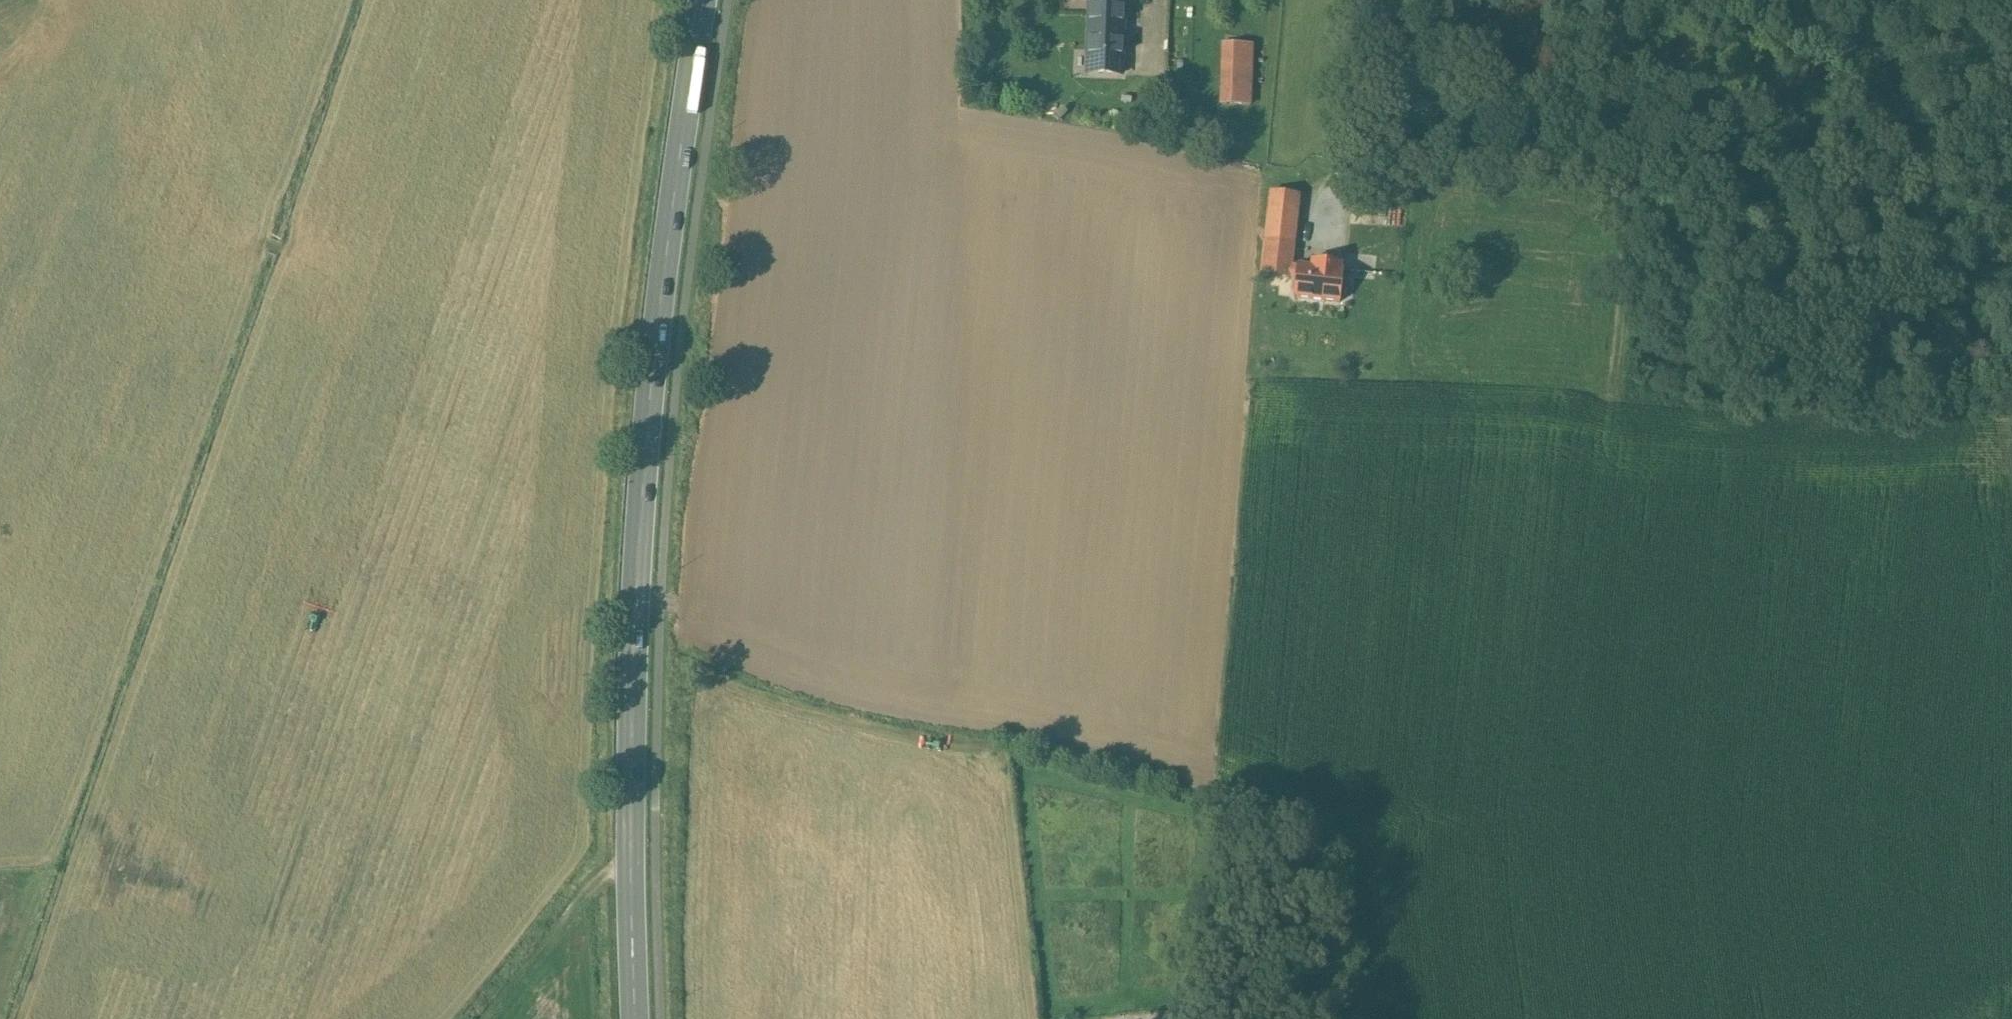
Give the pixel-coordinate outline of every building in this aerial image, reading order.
[(1087,72),(1120,75),(1122,0),(1089,0),(1087,72)] [(1239,45),(1210,45),(1209,102),(1238,103),(1239,45)] [(1315,362),(1320,278),(1285,276),(1289,201),(1252,199),(1247,277),(1259,278),(1254,358),(1315,362)]
